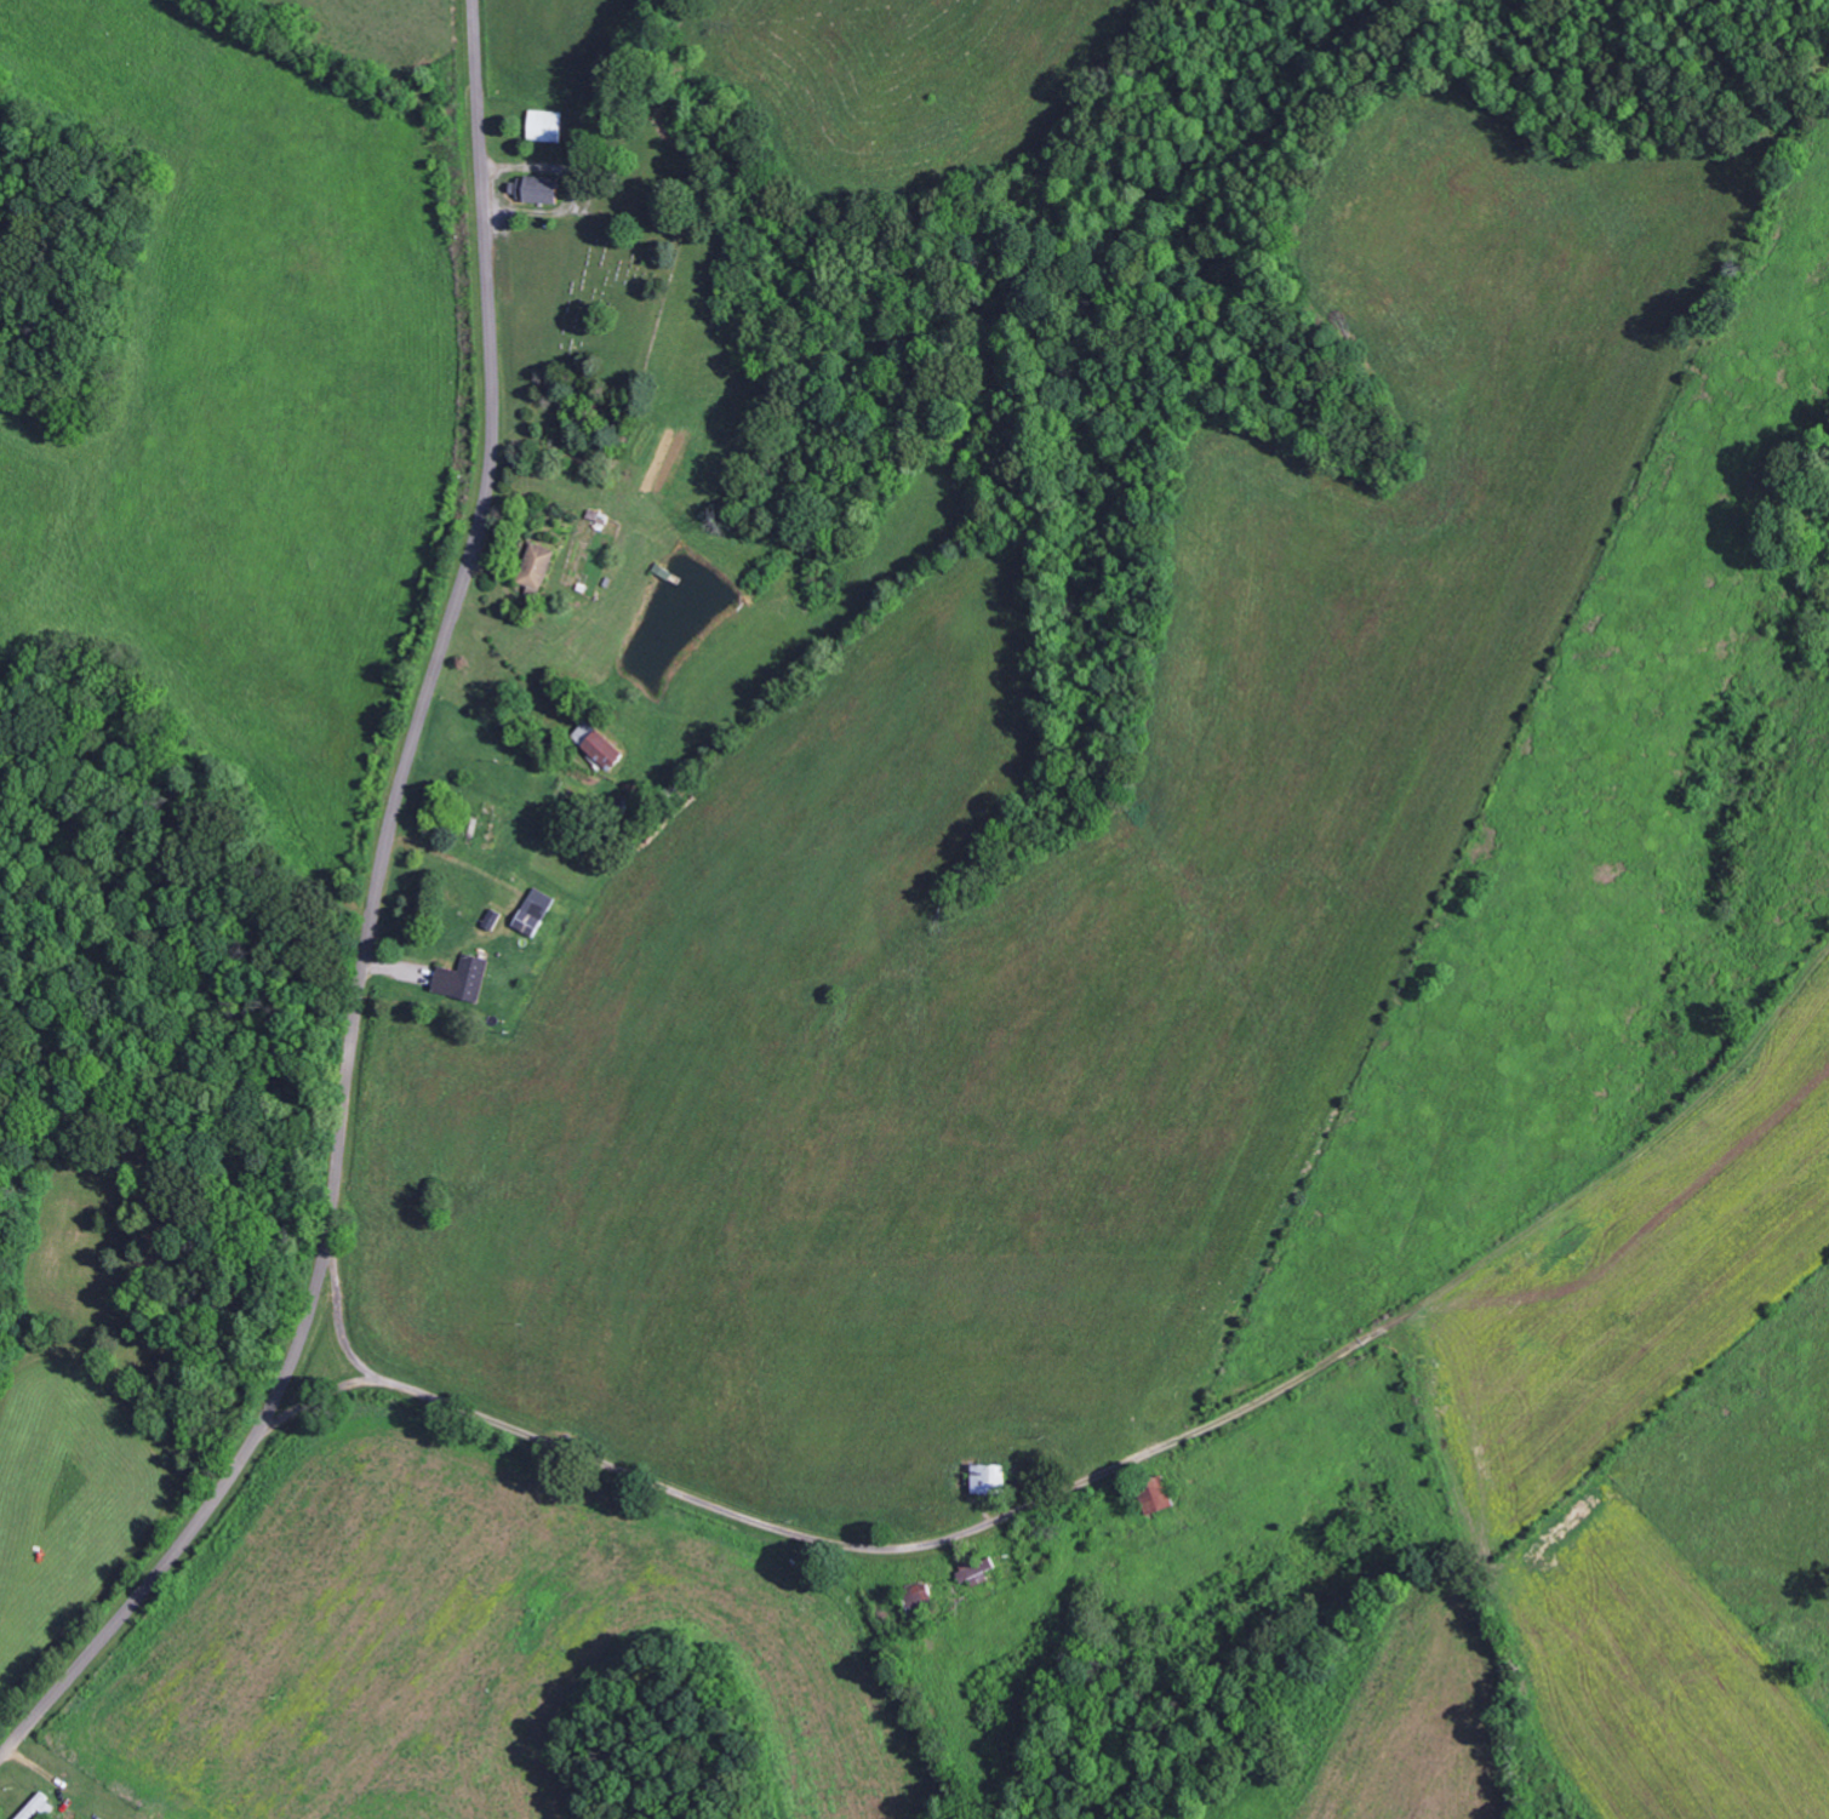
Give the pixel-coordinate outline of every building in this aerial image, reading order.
[(565,112),(532,111),(531,142),(564,143),(565,112)] [(553,176),(515,176),(516,202),(554,201),(553,176)] [(513,581),(536,590),(551,551),(527,542),(513,581)] [(603,768),(616,751),(578,721),(565,739),(603,768)] [(483,959),(458,954),(455,970),(430,965),(425,991),(475,1002),(483,959)] [(999,1465),(966,1464),(965,1492),(998,1493),(999,1465)] [(1160,1475),(1129,1483),(1137,1514),(1168,1506),(1160,1475)]
